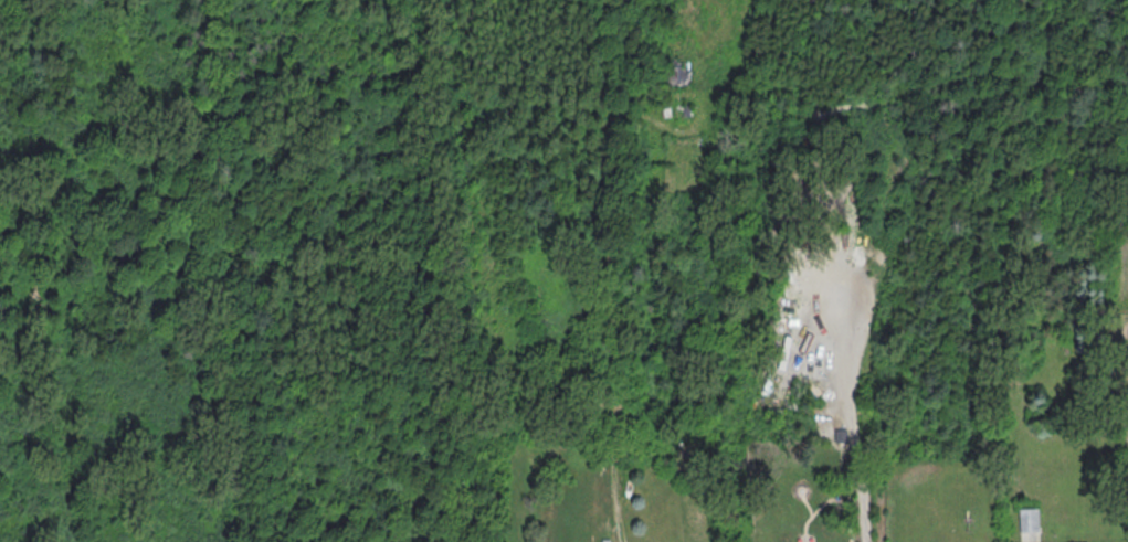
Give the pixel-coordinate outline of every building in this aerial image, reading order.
[(688,83),(688,63),(674,63),(674,83),(688,83)] [(1019,508),(1019,532),(1039,532),(1039,508),(1019,508)]
